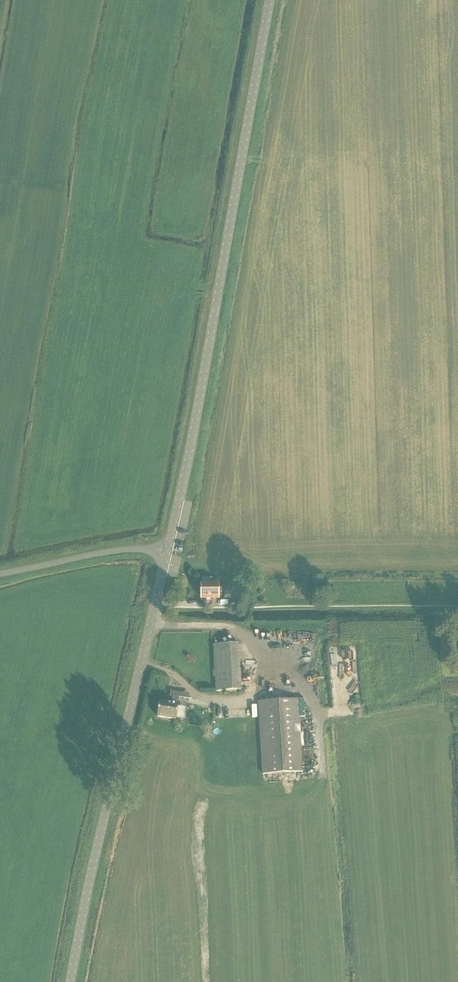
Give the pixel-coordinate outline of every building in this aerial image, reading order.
[(219,583),(211,583),(211,579),(201,578),(201,598),(219,598),(219,593),(221,593),(221,588),(219,588),(219,583)] [(238,587),(224,587),(224,598),(238,598),(238,587)] [(216,691),(239,689),(238,669),(239,669),(237,643),(213,644),(216,691)] [(177,688),(176,696),(185,697),(186,690),(177,688)] [(178,697),(172,696),(171,702),(159,701),(157,716),(176,719),(178,704),(178,703),(178,697)] [(263,774),(302,772),(298,699),(258,701),(263,774)]
